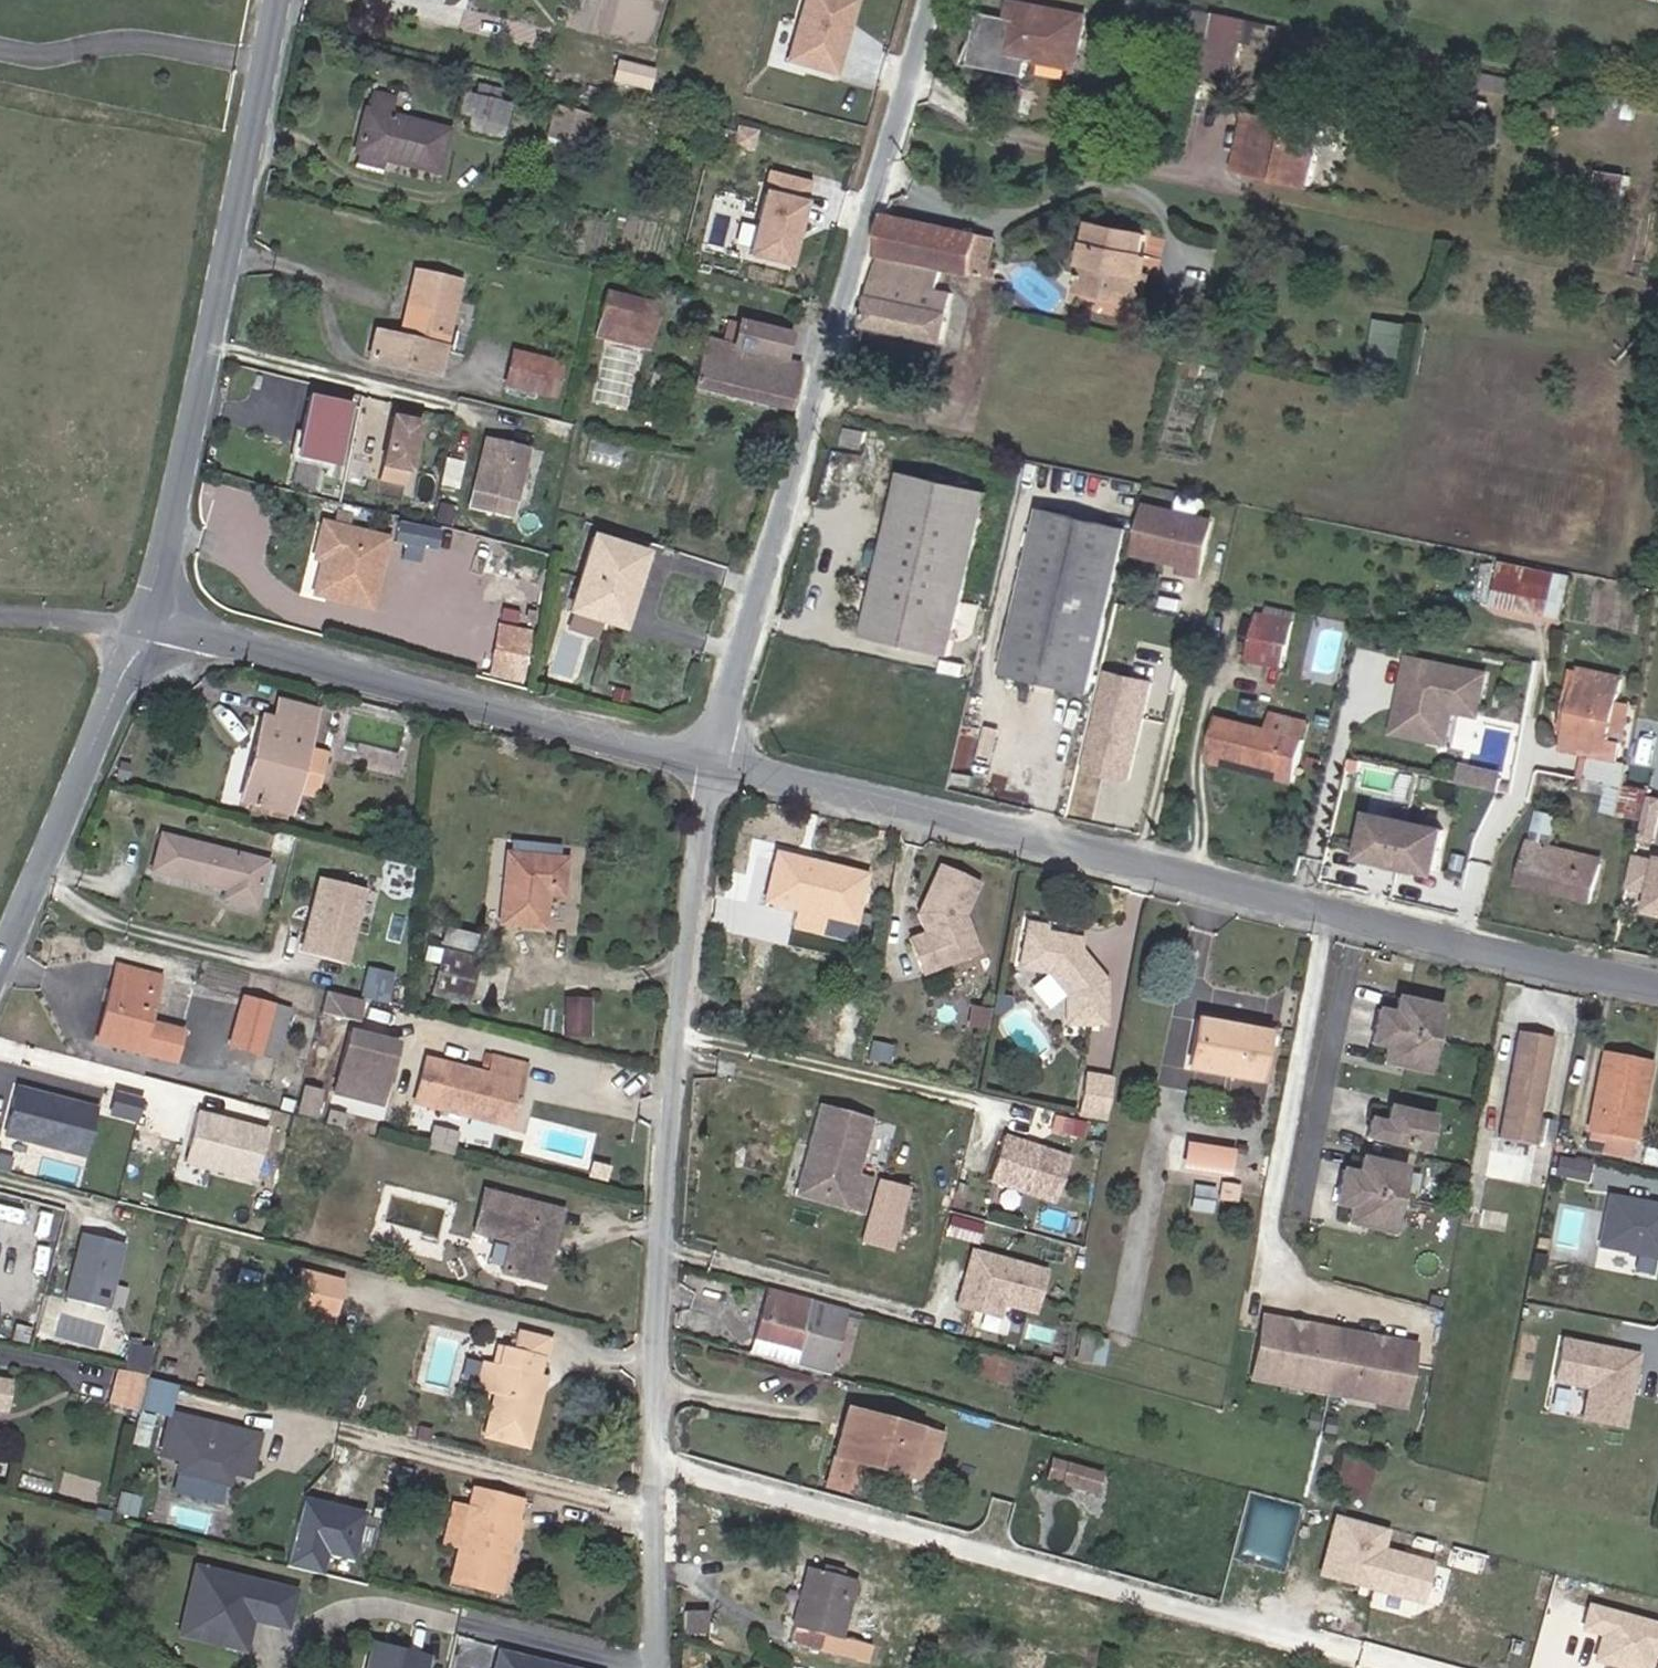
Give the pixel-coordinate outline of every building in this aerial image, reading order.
[(777,65),(828,79),(839,43),(836,39),(838,33),(842,31),(850,4),(836,0),(795,0),(777,65)] [(1027,0),(1020,0),(1016,17),(1010,16),(978,9),(970,44),(1002,51),(1029,56),(1075,65),(1086,13),(1027,0)] [(1020,0),(1013,0),(1010,16),(1016,17),(1020,0)] [(1242,74),(1255,16),(1225,10),(1213,67),(1242,74)] [(1002,51),(970,44),(966,62),(1020,74),(1023,61),(1029,56),(1002,51)] [(615,78),(651,85),(655,67),(620,59),(615,78)] [(1515,92),(1516,86),(1518,77),(1492,72),(1489,86),(1515,92)] [(475,96),(498,101),(502,87),(479,82),(475,96)] [(1561,94),(1516,86),(1515,92),(1512,107),(1556,115),(1561,94)] [(358,152),(381,158),(436,171),(447,127),(387,112),(392,96),(373,91),(368,110),(366,110),(356,151),(358,152)] [(508,103),(498,101),(475,96),(462,93),(458,114),(504,124),(508,103)] [(1321,128),(1247,112),(1235,167),(1310,183),(1321,128)] [(576,150),(583,120),(554,114),(547,143),(576,150)] [(381,158),(358,152),(355,163),(379,168),(381,158)] [(800,182),(761,171),(739,251),(778,262),(785,238),(778,235),(780,229),(787,230),(800,182)] [(939,266),(941,266),(969,272),(977,233),(887,213),(876,252),(939,266)] [(1130,301),(1132,296),(1138,268),(1141,269),(1141,268),(1144,251),(1141,251),(1146,231),(1092,217),(1077,290),(1130,301)] [(977,233),(969,272),(986,275),(987,268),(993,236),(977,233)] [(939,266),(876,252),(856,322),(938,342),(950,292),(934,288),(939,266)] [(1142,298),(1148,270),(1141,268),(1141,269),(1138,268),(1132,296),(1142,298)] [(444,348),(459,281),(414,270),(398,337),(376,332),(370,358),(437,374),(444,348)] [(653,301),(605,290),(599,318),(647,330),(653,301)] [(1018,301),(1000,298),(998,309),(1016,313),(1018,301)] [(599,318),(597,327),(644,338),(647,330),(599,318)] [(787,408),(797,368),(778,363),(786,330),(738,318),(731,346),(704,339),(693,384),(787,408)] [(592,402),(629,407),(638,344),(601,339),(592,402)] [(562,365),(518,354),(509,384),(555,394),(562,365)] [(661,408),(664,394),(647,390),(644,405),(661,408)] [(336,467),(350,409),(310,399),(297,457),(336,467)] [(392,419),(379,479),(407,484),(419,425),(392,419)] [(863,430),(845,426),(842,438),(861,442),(863,430)] [(484,439),(474,490),(516,498),(527,447),(484,439)] [(881,566),(967,583),(987,489),(901,469),(881,566)] [(1211,520),(1146,505),(1135,551),(1182,562),(1181,569),(1198,572),(1211,520)] [(1087,690),(1127,527),(1041,507),(1001,671),(1087,690)] [(321,561),(330,524),(323,522),(314,559),(321,561)] [(328,563),(320,595),(371,607),(387,538),(330,524),(321,561),(328,563)] [(621,627),(644,551),(593,534),(569,610),(621,627)] [(1545,610),(1554,569),(1502,558),(1493,601),(1545,610)] [(314,594),(320,595),(328,563),(321,561),(314,594)] [(952,653),(967,583),(881,566),(866,633),(952,653)] [(1280,663),(1284,644),(1290,620),(1258,613),(1248,656),(1280,663)] [(532,647),(535,633),(508,627),(504,642),(532,647)] [(494,658),(528,667),(532,647),(504,642),(497,640),(494,658)] [(1317,652),(1284,644),(1280,663),(1279,671),(1299,675),(1301,668),(1313,671),(1317,652)] [(1443,736),(1450,706),(1476,711),(1485,671),(1407,654),(1400,686),(1413,689),(1405,728),(1443,736)] [(1142,779),(1163,675),(1110,664),(1089,769),(1142,779)] [(1566,729),(1577,667),(1570,666),(1558,727),(1566,729)] [(1577,667),(1566,729),(1594,734),(1585,779),(1622,786),(1626,759),(1617,756),(1621,740),(1609,737),(1613,716),(1621,677),(1577,667)] [(771,683),(759,680),(755,694),(767,697),(771,683)] [(312,709),(277,700),(272,717),(262,715),(239,799),(284,810),(291,785),(302,745),(312,709)] [(1217,716),(1209,750),(1277,767),(1274,779),(1289,782),(1303,720),(1270,713),(1267,728),(1217,716)] [(1609,737),(1621,740),(1626,718),(1613,716),(1609,737)] [(302,745),(291,785),(311,790),(322,750),(302,745)] [(1277,767),(1209,750),(1206,762),(1274,779),(1277,767)] [(1357,772),(1359,761),(1349,759),(1346,770),(1357,772)] [(1497,771),(1455,763),(1453,779),(1493,787),(1495,777),(1497,771)] [(1495,777),(1493,787),(1506,790),(1508,780),(1495,777)] [(1647,791),(1622,786),(1606,783),(1602,807),(1641,816),(1647,791)] [(1556,814),(1536,808),(1520,874),(1589,893),(1600,858),(1549,844),(1556,814)] [(1435,871),(1443,828),(1372,814),(1363,857),(1435,871)] [(251,904),(262,859),(160,835),(152,869),(225,887),(222,897),(251,904)] [(508,835),(497,918),(539,923),(543,892),(557,894),(562,856),(529,852),(531,838),(508,835)] [(859,873),(773,851),(761,897),(794,905),(790,925),(821,931),(826,912),(849,917),(859,873)] [(1651,858),(1641,904),(1657,907),(1657,859),(1651,858)] [(909,942),(922,975),(975,954),(965,928),(957,924),(976,881),(938,865),(923,898),(926,904),(924,914),(917,917),(924,936),(909,942)] [(1589,893),(1520,874),(1518,880),(1588,899),(1589,893)] [(363,886),(318,875),(301,946),(346,957),(363,886)] [(1641,904),(1640,912),(1657,916),(1657,907),(1641,904)] [(1039,925),(1021,922),(1013,967),(1042,972),(1062,988),(1069,1016),(1107,1008),(1101,980),(1076,947),(1071,951),(1062,944),(1063,937),(1037,933),(1039,925)] [(1077,939),(1063,937),(1062,944),(1071,951),(1076,947),(1077,939)] [(464,997),(475,954),(441,945),(430,988),(464,997)] [(154,973),(117,964),(97,1038),(169,1058),(177,1028),(142,1019),(154,973)] [(386,984),(387,978),(366,973),(364,979),(386,984)] [(383,996),(386,984),(364,979),(361,991),(383,996)] [(355,1018),(361,997),(323,987),(318,1009),(355,1018)] [(258,1049),(269,1004),(241,996),(229,1042),(258,1049)] [(588,999),(565,998),(563,1034),(585,1035),(588,999)] [(1419,1076),(1427,1043),(1435,1010),(1392,1000),(1388,1016),(1373,1012),(1369,1029),(1365,1047),(1380,1050),(1377,1066),(1419,1076)] [(285,1008),(269,1004),(258,1049),(273,1053),(285,1008)] [(984,1028),(987,1012),(971,1008),(968,1025),(984,1028)] [(1253,1077),(1263,1030),(1195,1015),(1184,1063),(1253,1077)] [(395,1039),(356,1029),(339,1087),(379,1099),(395,1039)] [(1516,1146),(1541,1039),(1510,1032),(1484,1139),(1516,1146)] [(888,1063),(892,1047),(873,1043),(869,1059),(888,1063)] [(1648,1064),(1601,1053),(1584,1136),(1601,1140),(1599,1148),(1622,1154),(1626,1136),(1633,1137),(1648,1064)] [(509,1115),(524,1062),(492,1054),(487,1072),(425,1055),(413,1100),(468,1116),(471,1105),(509,1115)] [(92,1155),(106,1103),(17,1080),(4,1132),(92,1155)] [(1103,1117),(1111,1086),(1084,1080),(1077,1111),(1103,1117)] [(122,1091),(116,1112),(144,1120),(150,1100),(122,1091)] [(211,1105),(195,1102),(192,1116),(208,1119),(211,1105)] [(821,1102),(809,1141),(817,1144),(809,1170),(821,1193),(846,1201),(845,1208),(860,1212),(870,1181),(854,1176),(872,1118),(821,1102)] [(506,1126),(509,1115),(471,1105),(468,1116),(506,1126)] [(1417,1153),(1425,1120),(1383,1110),(1379,1126),(1363,1122),(1359,1139),(1417,1153)] [(1081,1125),(1062,1120),(1059,1135),(1078,1139),(1081,1125)] [(1023,1144),(1001,1136),(985,1180),(1051,1203),(1066,1159),(1032,1147),(1029,1149),(1024,1147),(1023,1144)] [(1189,1166),(1241,1170),(1243,1145),(1191,1140),(1189,1166)] [(809,1141),(793,1192),(845,1208),(846,1201),(821,1193),(809,1170),(817,1144),(809,1141)] [(1592,1166),(1554,1158),(1550,1177),(1588,1185),(1592,1166)] [(1381,1236),(1389,1203),(1397,1170),(1354,1160),(1351,1175),(1335,1172),(1331,1189),(1327,1206),(1343,1210),(1339,1226),(1381,1236)] [(1195,1205),(1213,1210),(1218,1191),(1200,1186),(1195,1205)] [(500,1266),(542,1277),(558,1209),(483,1189),(474,1227),(508,1236),(500,1266)] [(1594,1246),(1657,1259),(1657,1256),(1657,1207),(1604,1196),(1594,1246)] [(106,1305),(120,1243),(80,1233),(67,1297),(106,1305)] [(970,1252),(956,1305),(995,1316),(999,1302),(1031,1311),(1041,1272),(970,1252)] [(286,1305),(327,1315),(336,1279),(296,1269),(286,1305)] [(845,1368),(858,1314),(844,1310),(764,1289),(749,1343),(829,1363),(845,1368)] [(324,1324),(327,1315),(286,1305),(284,1315),(324,1324)] [(1246,1377),(1269,1382),(1271,1371),(1303,1377),(1301,1387),(1341,1395),(1342,1384),(1374,1390),(1372,1400),(1395,1404),(1406,1344),(1257,1316),(1246,1377)] [(493,1361),(485,1389),(495,1392),(486,1430),(528,1441),(543,1381),(535,1380),(537,1371),(546,1337),(517,1329),(512,1348),(508,1365),(502,1364),(493,1361)] [(1091,1338),(1077,1333),(1070,1356),(1083,1361),(1091,1338)] [(1620,1427),(1626,1394),(1621,1387),(1622,1379),(1629,1381),(1634,1355),(1558,1340),(1550,1382),(1585,1388),(1579,1420),(1620,1427)] [(825,1377),(829,1363),(749,1343),(745,1356),(825,1377)] [(147,1374),(152,1352),(127,1346),(121,1369),(147,1374)] [(502,1364),(508,1365),(512,1348),(507,1347),(502,1364)] [(980,1351),(974,1370),(1007,1380),(1013,1360),(980,1351)] [(476,1387),(485,1389),(493,1361),(483,1358),(476,1387)] [(105,1398),(140,1406),(147,1375),(112,1366),(105,1398)] [(535,1380),(543,1381),(545,1373),(537,1371),(535,1380)] [(1271,1371),(1269,1382),(1301,1387),(1303,1377),(1271,1371)] [(8,1378),(0,1376),(0,1405),(3,1405),(8,1378)] [(1342,1384),(1341,1395),(1372,1400),(1374,1390),(1342,1384)] [(910,1465),(929,1470),(940,1430),(843,1403),(824,1477),(850,1484),(860,1461),(908,1473),(910,1465)] [(171,1419),(162,1458),(181,1463),(179,1473),(228,1484),(231,1471),(244,1474),(252,1436),(171,1419)] [(1369,1462),(1341,1456),(1331,1498),(1359,1504),(1369,1462)] [(927,1478),(929,1470),(910,1465),(908,1473),(927,1478)] [(1098,1474),(1066,1465),(1062,1478),(1095,1488),(1098,1474)] [(850,1484),(824,1477),(822,1486),(846,1493),(850,1484)] [(500,1590),(519,1497),(471,1487),(468,1504),(451,1501),(443,1540),(460,1544),(453,1580),(500,1590)] [(1298,1504),(1252,1496),(1241,1557),(1288,1565),(1298,1504)] [(345,1509),(309,1500),(297,1549),(354,1563),(365,1520),(343,1515),(345,1509)] [(345,1509),(343,1515),(365,1520),(368,1508),(346,1503),(345,1509)] [(1392,1544),(1397,1527),(1340,1511),(1323,1573),(1430,1603),(1442,1558),(1392,1544)] [(806,1568),(787,1642),(864,1662),(869,1645),(839,1638),(854,1580),(806,1568)] [(298,1592),(199,1571),(193,1595),(204,1597),(211,1604),(204,1639),(251,1649),(254,1630),(249,1629),(251,1617),(292,1625),(298,1592)] [(204,1597),(193,1595),(185,1636),(204,1639),(211,1604),(204,1597)] [(1594,1601),(1587,1629),(1607,1634),(1600,1663),(1620,1667),(1657,1667),(1657,1617),(1594,1601)] [(903,1625),(883,1620),(880,1633),(899,1638),(903,1625)] [(438,1652),(378,1637),(370,1667),(434,1667),(438,1652)] [(1019,1656),(1016,1667),(1022,1667),(1035,1667),(1037,1661),(1019,1656)]
